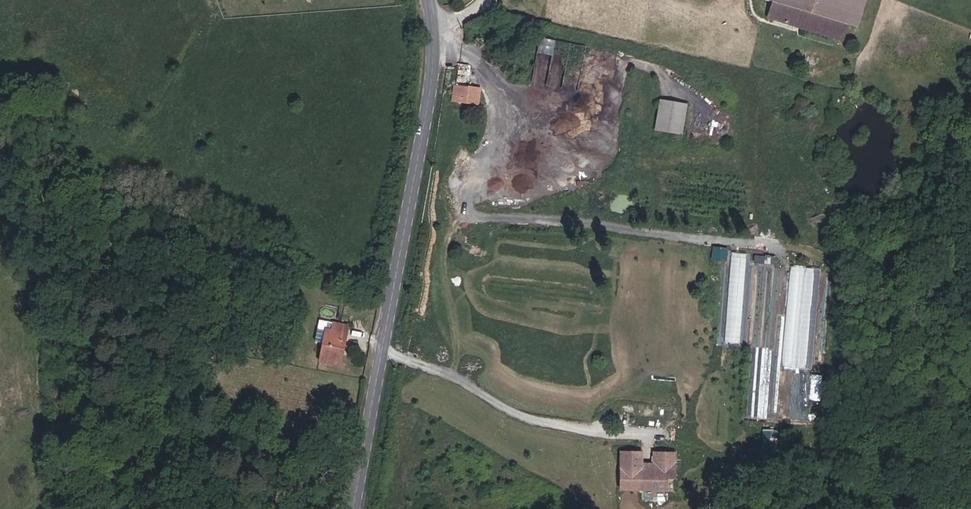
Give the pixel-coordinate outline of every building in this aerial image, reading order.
[(773,2),(847,24),(853,26),(861,0),(767,0),(773,2)] [(847,24),(773,2),(768,17),(842,40),(847,24)] [(468,87),(455,85),(453,100),(465,102),(468,87)] [(479,89),(468,87),(465,102),(477,104),(479,89)] [(712,91),(709,95),(720,103),(723,98),(712,91)] [(681,134),(686,105),(660,100),(655,130),(681,134)] [(713,246),(712,259),(727,260),(728,247),(713,246)] [(734,268),(746,269),(747,252),(734,252),(734,268)] [(792,265),(784,365),(814,368),(822,268),(792,265)] [(738,294),(732,294),(732,313),(743,313),(743,286),(738,286),(738,294)] [(739,341),(744,322),(730,318),(726,338),(739,341)] [(339,364),(347,326),(334,323),(332,329),(326,328),(320,360),(339,364)] [(641,452),(621,452),(620,489),(666,490),(666,477),(674,477),(674,453),(654,452),(653,469),(641,469),(641,452)]
